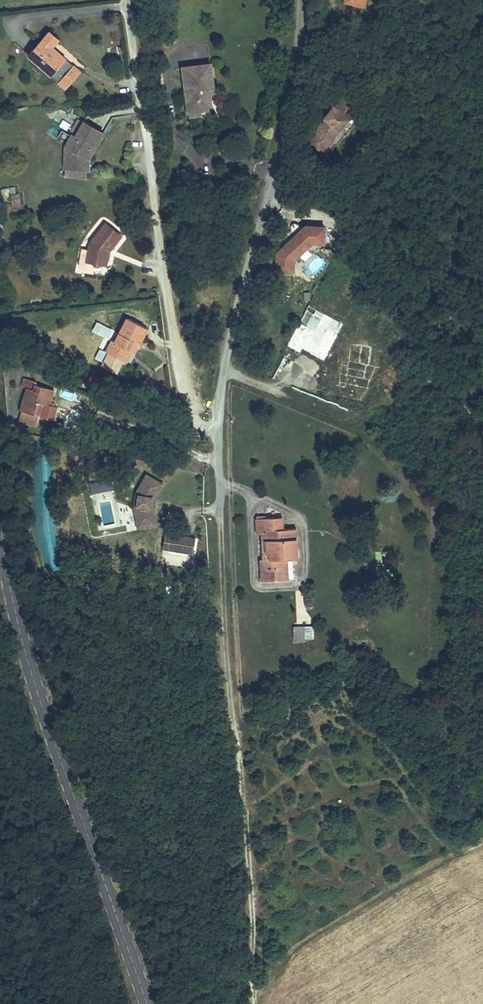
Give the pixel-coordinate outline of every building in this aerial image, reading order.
[(45,10),(21,35),(42,54),(61,33),(50,22),(54,18),(45,10)] [(61,33),(42,54),(48,59),(67,38),(61,33)] [(215,49),(187,53),(195,104),(205,102),(205,99),(217,97),(215,83),(213,74),(219,73),(215,49)] [(222,97),(219,73),(213,74),(215,83),(217,97),(222,97)] [(331,94),(321,106),(322,107),(318,114),(316,113),(306,131),(322,140),(336,117),(345,106),(345,105),(355,101),(348,89),(340,86),(332,95),(331,94)] [(80,152),(79,145),(83,139),(95,120),(77,109),(68,123),(64,121),(58,130),(66,134),(58,141),(58,153),(80,152)] [(82,159),(82,152),(80,152),(58,153),(59,160),(82,159)] [(20,205),(18,186),(10,187),(12,206),(20,205)] [(72,256),(84,260),(88,249),(96,248),(99,240),(95,238),(97,233),(104,234),(112,224),(110,221),(113,217),(96,207),(85,223),(82,233),(74,231),(69,250),(72,256)] [(291,254),(313,236),(322,237),(325,222),(307,218),(275,245),(276,263),(292,263),(291,254)] [(140,313),(120,303),(106,330),(102,328),(98,338),(116,348),(122,336),(127,327),(130,329),(131,329),(140,313)] [(125,338),(130,329),(127,327),(122,336),(125,338)] [(95,367),(85,362),(81,370),(91,375),(95,367)] [(17,411),(15,420),(28,423),(30,414),(25,413),(28,402),(34,404),(41,405),(44,390),(26,385),(27,382),(15,379),(13,388),(19,390),(14,410),(17,411)] [(25,413),(30,414),(32,414),(34,404),(28,402),(25,413)] [(103,450),(97,459),(106,465),(112,457),(103,450)] [(154,486),(163,471),(146,461),(137,477),(133,491),(136,509),(155,505),(153,492),(154,486)] [(279,550),(284,550),(284,522),(273,522),(272,509),(251,508),(251,525),(260,525),(260,551),(254,551),(255,574),(280,573),(279,550)] [(134,518),(128,520),(130,529),(137,527),(134,518)] [(195,554),(195,536),(164,534),(163,553),(195,554)] [(296,634),(296,623),(286,622),(287,634),(296,634)] [(313,626),(305,626),(305,638),(312,639),(313,626)]
